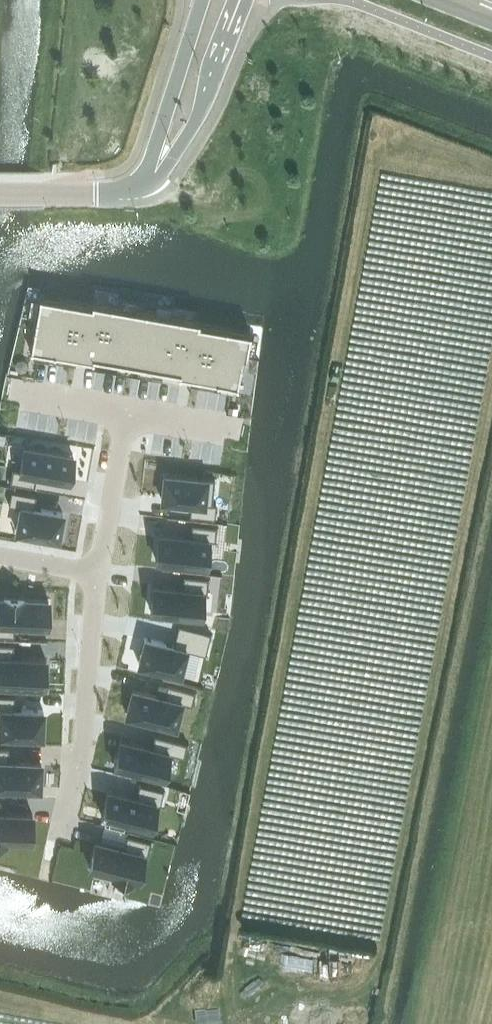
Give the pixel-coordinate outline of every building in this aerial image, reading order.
[(30,346),(30,348),(32,348),(35,349),(50,351),(53,352),(55,352),(91,358),(91,359),(93,359),(93,357),(93,355),(118,360),(133,362),(139,363),(154,366),(179,370),(178,372),(178,374),(180,374),(216,380),(216,381),(218,381),(239,384),(239,385),(241,385),(241,383),(244,365),(245,363),(244,363),(245,356),(246,356),(246,354),(246,351),(249,337),(249,334),(250,334),(250,331),(248,331),(248,332),(227,328),(227,327),(225,327),(198,323),(198,321),(199,321),(199,319),(197,319),(180,316),(178,315),(178,316),(170,314),(155,312),(146,310),(144,309),(144,310),(135,308),(121,306),(112,304),(110,303),(110,304),(94,301),(94,300),(91,300),(91,302),(92,302),(91,304),(64,299),(62,298),(62,299),(41,295),(39,294),(39,296),(39,297),(39,300),(36,314),(35,317),(35,319),(35,320),(34,326),(33,328),(34,328),(30,346)] [(12,467),(10,482),(34,486),(37,473),(69,479),(69,476),(70,476),(70,475),(69,475),(71,468),(71,469),(72,468),(71,467),(73,454),(23,445),(19,469),(12,467)] [(161,495),(161,496),(162,496),(162,499),(191,502),(190,515),(215,517),(216,503),(212,503),(215,478),(164,473),(163,487),(162,487),(162,488),(163,488),(162,495),(161,495)] [(11,490),(9,504),(20,506),(16,530),(58,538),(63,512),(34,507),(36,494),(11,490)] [(158,533),(155,558),(206,564),(208,539),(215,540),(217,526),(192,523),(190,536),(158,533)] [(152,596),(150,610),(201,615),(203,591),(207,591),(209,577),(184,574),(182,587),(153,584),(153,587),(152,587),(152,588),(153,588),(152,595),(151,595),(151,596),(152,596)] [(14,636),(15,623),(48,625),(48,618),(48,617),(47,617),(48,599),(43,599),(44,598),(43,598),(24,597),(24,595),(3,594),(3,596),(0,596),(0,635),(14,636)] [(145,637),(139,663),(180,673),(186,649),(205,654),(211,632),(178,624),(173,645),(145,637)] [(45,684),(46,658),(13,656),(14,644),(0,643),(0,682),(45,684)] [(129,700),(126,713),(175,725),(181,702),(192,704),(195,690),(167,683),(164,696),(156,694),(132,688),(132,691),(131,691),(131,692),(132,692),(130,699),(129,698),(129,699),(129,700)] [(1,709),(0,725),(0,734),(42,736),(44,710),(14,708),(15,696),(0,695),(0,709),(1,709)] [(117,750),(114,764),(163,776),(169,752),(184,756),(187,742),(154,734),(151,746),(120,739),(119,741),(118,741),(118,742),(119,743),(117,749),(116,750),(117,750)] [(40,788),(41,774),(41,772),(40,772),(41,766),(42,766),(42,765),(41,765),(41,761),(9,760),(9,747),(0,747),(0,786),(40,788)] [(107,789),(101,814),(151,826),(156,803),(160,804),(164,790),(139,784),(136,796),(107,789)] [(6,840),(6,838),(31,839),(32,825),(33,825),(33,824),(32,824),(32,817),(33,817),(33,816),(32,816),(32,813),(0,811),(0,840),(6,840)] [(93,847),(89,864),(94,865),(94,866),(94,867),(95,866),(113,871),(112,873),(132,878),(133,875),(138,877),(144,853),(148,854),(151,840),(127,834),(124,846),(95,839),(93,846),(93,845),(93,846),(93,847)]
